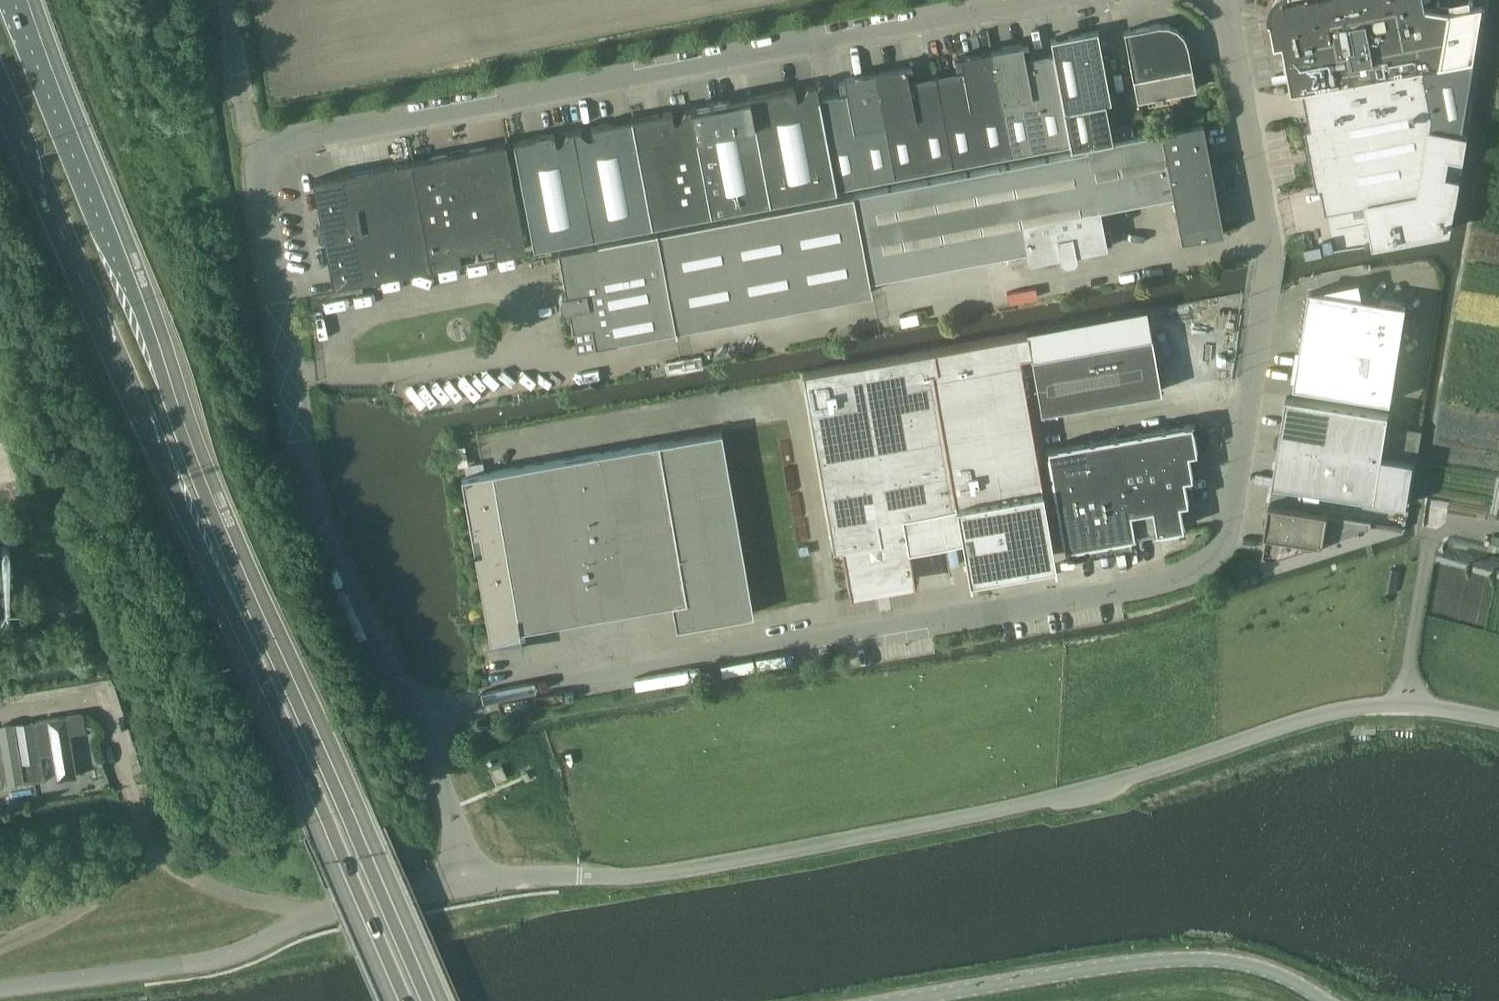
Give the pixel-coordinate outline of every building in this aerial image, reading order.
[(1269,22),(1270,23),(1271,23),(1275,46),(1283,45),(1292,92),(1304,90),(1474,57),(1482,5),(1450,11),(1426,8),(1425,0),(1276,0),(1274,3),(1272,7),(1270,11),(1270,16),(1270,21),(1269,21),(1269,22)] [(1190,65),(1186,43),(1182,34),(1176,27),(1167,23),(1157,23),(1123,30),(1132,77),(1190,65)] [(1063,109),(1105,101),(1110,100),(1096,29),(1049,38),(1063,109)] [(1010,153),(1069,142),(1063,109),(1062,109),(1052,52),(1024,57),(1022,43),(990,49),(1010,153)] [(962,69),(935,74),(952,164),(1010,153),(990,49),(959,55),(962,69)] [(1474,57),(1304,90),(1310,125),(1305,126),(1317,187),(1322,186),(1326,210),(1366,202),(1374,244),(1451,230),(1468,133),(1461,132),(1474,57)] [(906,65),(874,71),(894,175),(952,164),(935,74),(908,79),(906,65)] [(1132,77),(1136,99),(1153,95),(1154,98),(1162,97),(1161,94),(1195,88),(1190,65),(1132,77)] [(843,77),(845,91),(818,96),(835,186),(894,175),(874,71),(843,77)] [(793,87),(749,95),(769,200),(836,188),(835,186),(818,96),(816,83),(806,84),(803,91),(799,96),(795,97),(794,90),(793,87)] [(722,174),(703,178),(710,212),(769,200),(749,95),(708,103),(722,174)] [(1069,142),(1070,147),(1112,139),(1105,101),(1063,109),(1069,142)] [(708,103),(690,106),(703,178),(722,174),(708,103)] [(671,110),(631,118),(651,223),(704,213),(710,212),(703,178),(690,106),(684,107),(681,114),(678,119),(673,120),(672,114),(671,110)] [(552,133),(513,140),(533,246),(651,223),(631,118),(590,125),(591,129),(592,136),(587,136),(582,132),(577,128),(565,130),(562,136),(559,142),(554,143),(553,136),(552,133)] [(1223,232),(1202,126),(1160,134),(1172,194),(1180,240),(1223,232)] [(1160,134),(1088,148),(1099,208),(1172,194),(1160,134)] [(431,266),(525,248),(505,142),(411,159),(431,266)] [(1088,148),(852,192),(868,278),(1025,249),(1028,261),(1059,255),(1060,259),(1064,262),(1073,260),(1076,256),(1075,252),(1106,246),(1099,208),(1088,148)] [(431,266),(411,159),(348,171),(368,278),(431,266)] [(348,171),(312,178),(333,284),(368,278),(348,171)] [(871,291),(868,278),(852,192),(557,248),(566,292),(562,292),(558,297),(560,305),(564,308),(569,307),(576,346),(871,291)] [(1294,385),(1391,400),(1406,304),(1363,297),(1359,281),(1309,291),(1294,385)] [(1147,312),(1026,333),(1040,410),(1160,389),(1147,312)] [(1020,333),(933,348),(937,369),(960,503),(966,502),(978,566),(1058,552),(1020,333)] [(933,348),(802,371),(802,372),(802,375),(832,548),(841,546),(848,586),(912,575),(906,539),(970,528),(966,502),(960,503),(937,369),(933,348)] [(1286,396),(1272,483),(1375,499),(1406,504),(1413,461),(1382,456),(1389,412),(1286,396)] [(1187,452),(1195,450),(1190,422),(1046,447),(1064,546),(1182,526),(1178,502),(1186,500),(1182,477),(1191,475),(1187,452)] [(752,612),(721,430),(461,475),(489,639),(521,633),(519,627),(671,601),(675,625),(752,612)] [(1275,557),(1308,546),(1322,548),(1324,539),(1328,512),(1269,503),(1264,534),(1266,535),(1262,555),(1275,557)] [(1371,519),(1328,512),(1324,539),(1332,541),(1370,528),(1371,519)] [(0,525),(0,537),(13,534),(10,522),(0,525)] [(1490,547),(1498,549),(1498,536),(1494,534),(1490,547)] [(54,779),(76,776),(69,732),(85,730),(82,711),(36,719),(41,752),(49,751),(54,779)] [(6,782),(23,780),(21,761),(18,762),(13,722),(0,724),(0,774),(5,774),(6,782)] [(42,758),(21,761),(23,780),(24,783),(45,779),(42,758)] [(503,766),(491,770),(495,781),(507,777),(503,766)]
